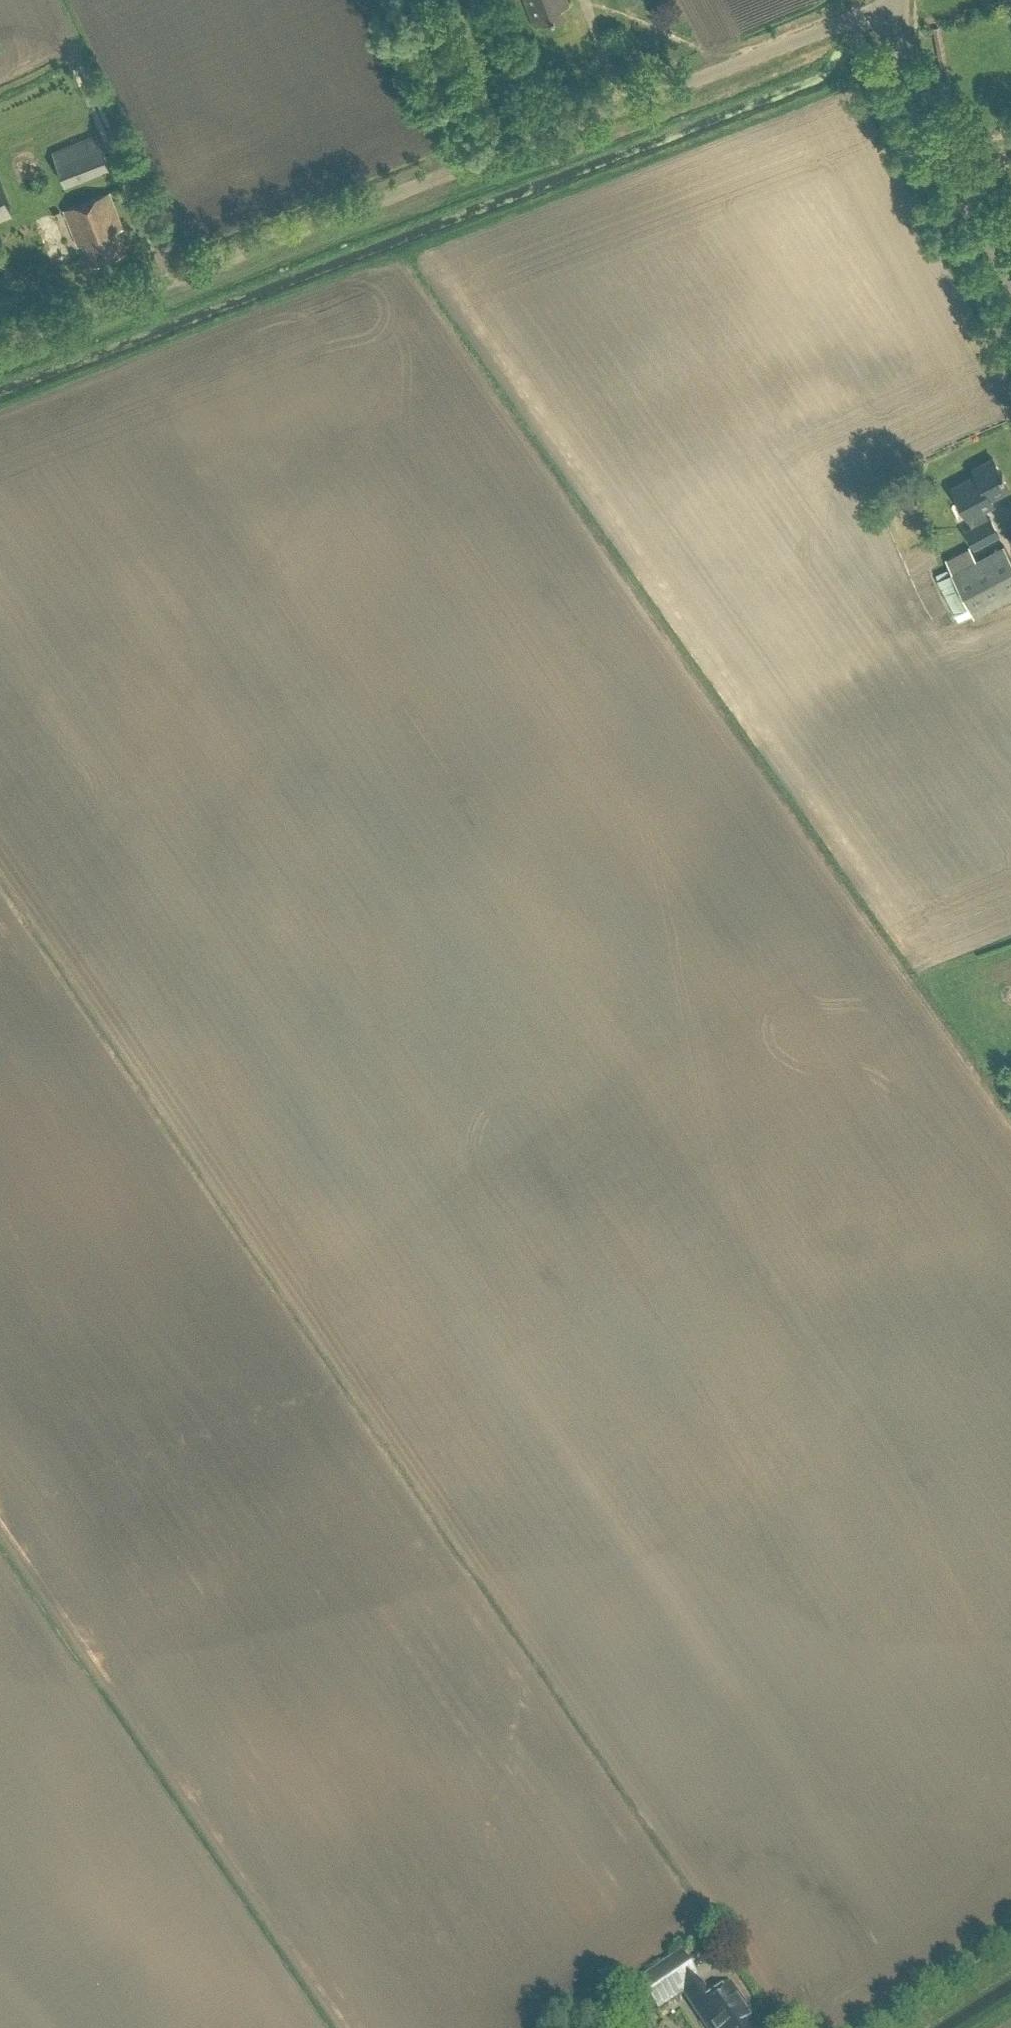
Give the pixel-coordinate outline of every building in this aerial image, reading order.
[(569,2),(568,0),(525,0),(534,24),(560,14),(558,7),(569,2)] [(96,133),(52,151),(65,183),(109,165),(96,133)] [(11,217),(0,188),(0,221),(11,217)] [(109,191),(64,208),(78,245),(83,243),(92,264),(126,251),(118,229),(123,227),(109,191)] [(976,474),(950,487),(970,526),(963,530),(973,549),(999,535),(989,516),(988,517),(984,508),(994,503),(991,498),(1007,490),(991,458),(972,467),(976,474)] [(973,614),(1010,594),(1010,558),(1004,544),(975,559),(969,546),(945,559),(951,571),(950,572),(973,614)] [(695,2011),(707,2027),(759,2027),(731,1987),(712,2000),(681,1953),(638,1983),(658,2013),(684,1996),(695,2011)]
